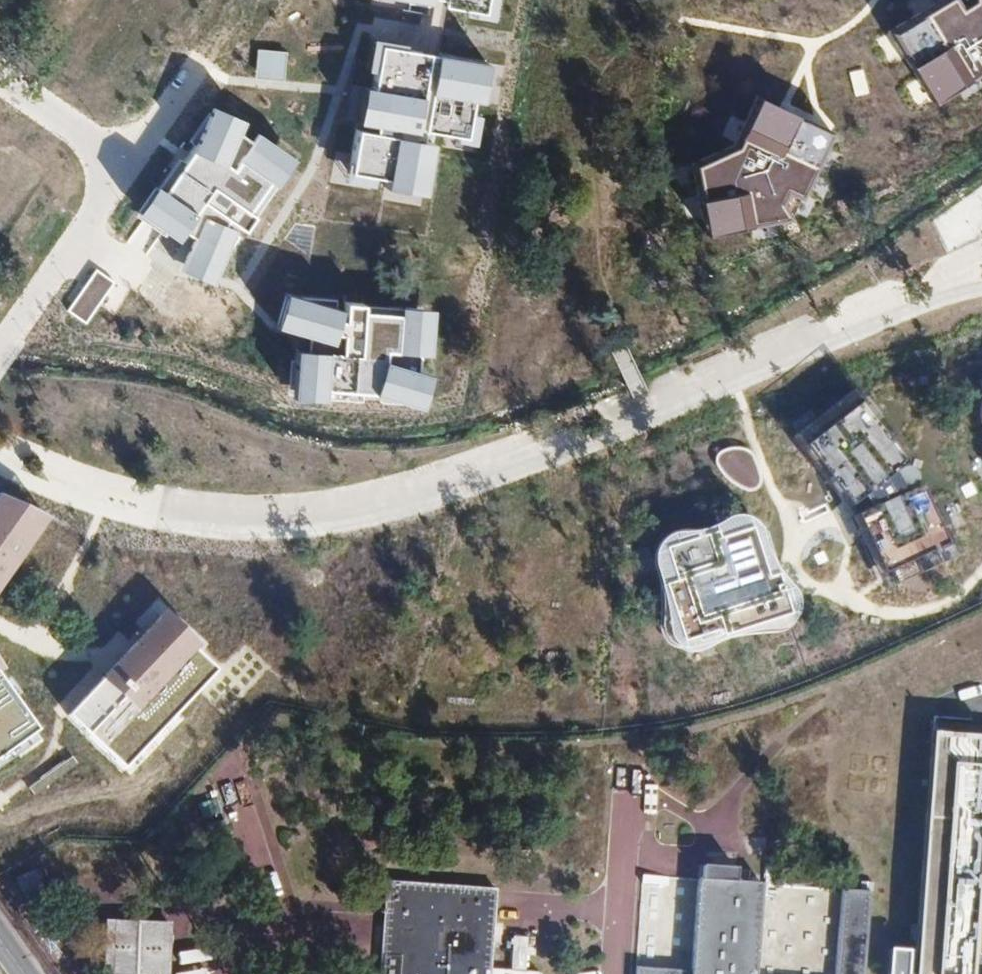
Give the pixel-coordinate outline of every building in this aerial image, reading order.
[(388,0),(438,8),(485,16),(487,0),(388,0)] [(933,4),(888,31),(930,102),(977,74),(981,74),(981,0),(931,0),(933,4)] [(379,46),(365,133),(358,132),(351,173),(426,186),(435,134),(467,139),(479,63),(425,54),(379,46)] [(782,109),(756,96),(734,146),(692,163),(704,234),(790,219),(831,132),(823,128),(782,109)] [(217,119),(149,219),(178,239),(192,219),(209,231),(186,262),(215,276),(218,272),(239,241),(222,230),(229,220),(246,231),(257,216),(252,212),(285,164),(217,119)] [(116,285),(98,274),(71,314),(88,326),(116,285)] [(338,302),(294,299),(286,333),(326,335),(325,353),(299,351),(297,387),(418,395),(423,318),(363,314),(364,306),(349,305),(348,323),(337,323),(338,302)] [(858,404),(803,447),(849,507),(864,496),(871,508),(855,516),(882,574),(945,545),(918,486),(902,494),(893,474),(905,464),(858,404)] [(0,507),(0,581),(41,525),(0,507)] [(715,532),(662,549),(672,582),(662,586),(680,642),(719,630),(721,636),(788,615),(775,576),(765,579),(749,530),(717,540),(715,532)] [(219,671),(161,619),(125,659),(71,717),(129,770),(219,671)] [(40,731),(0,677),(0,761),(40,731)] [(913,973),(981,973),(981,732),(932,728),(913,973)] [(760,883),(744,882),(744,869),(733,869),(733,867),(699,864),(698,879),(695,879),(689,972),(634,968),(633,973),(754,973),(760,883)] [(496,891),(387,881),(383,929),(380,973),(489,973),(496,891)] [(871,891),(840,888),(834,973),(864,973),(871,891)] [(166,924),(106,921),(102,973),(163,973),(166,924)]
